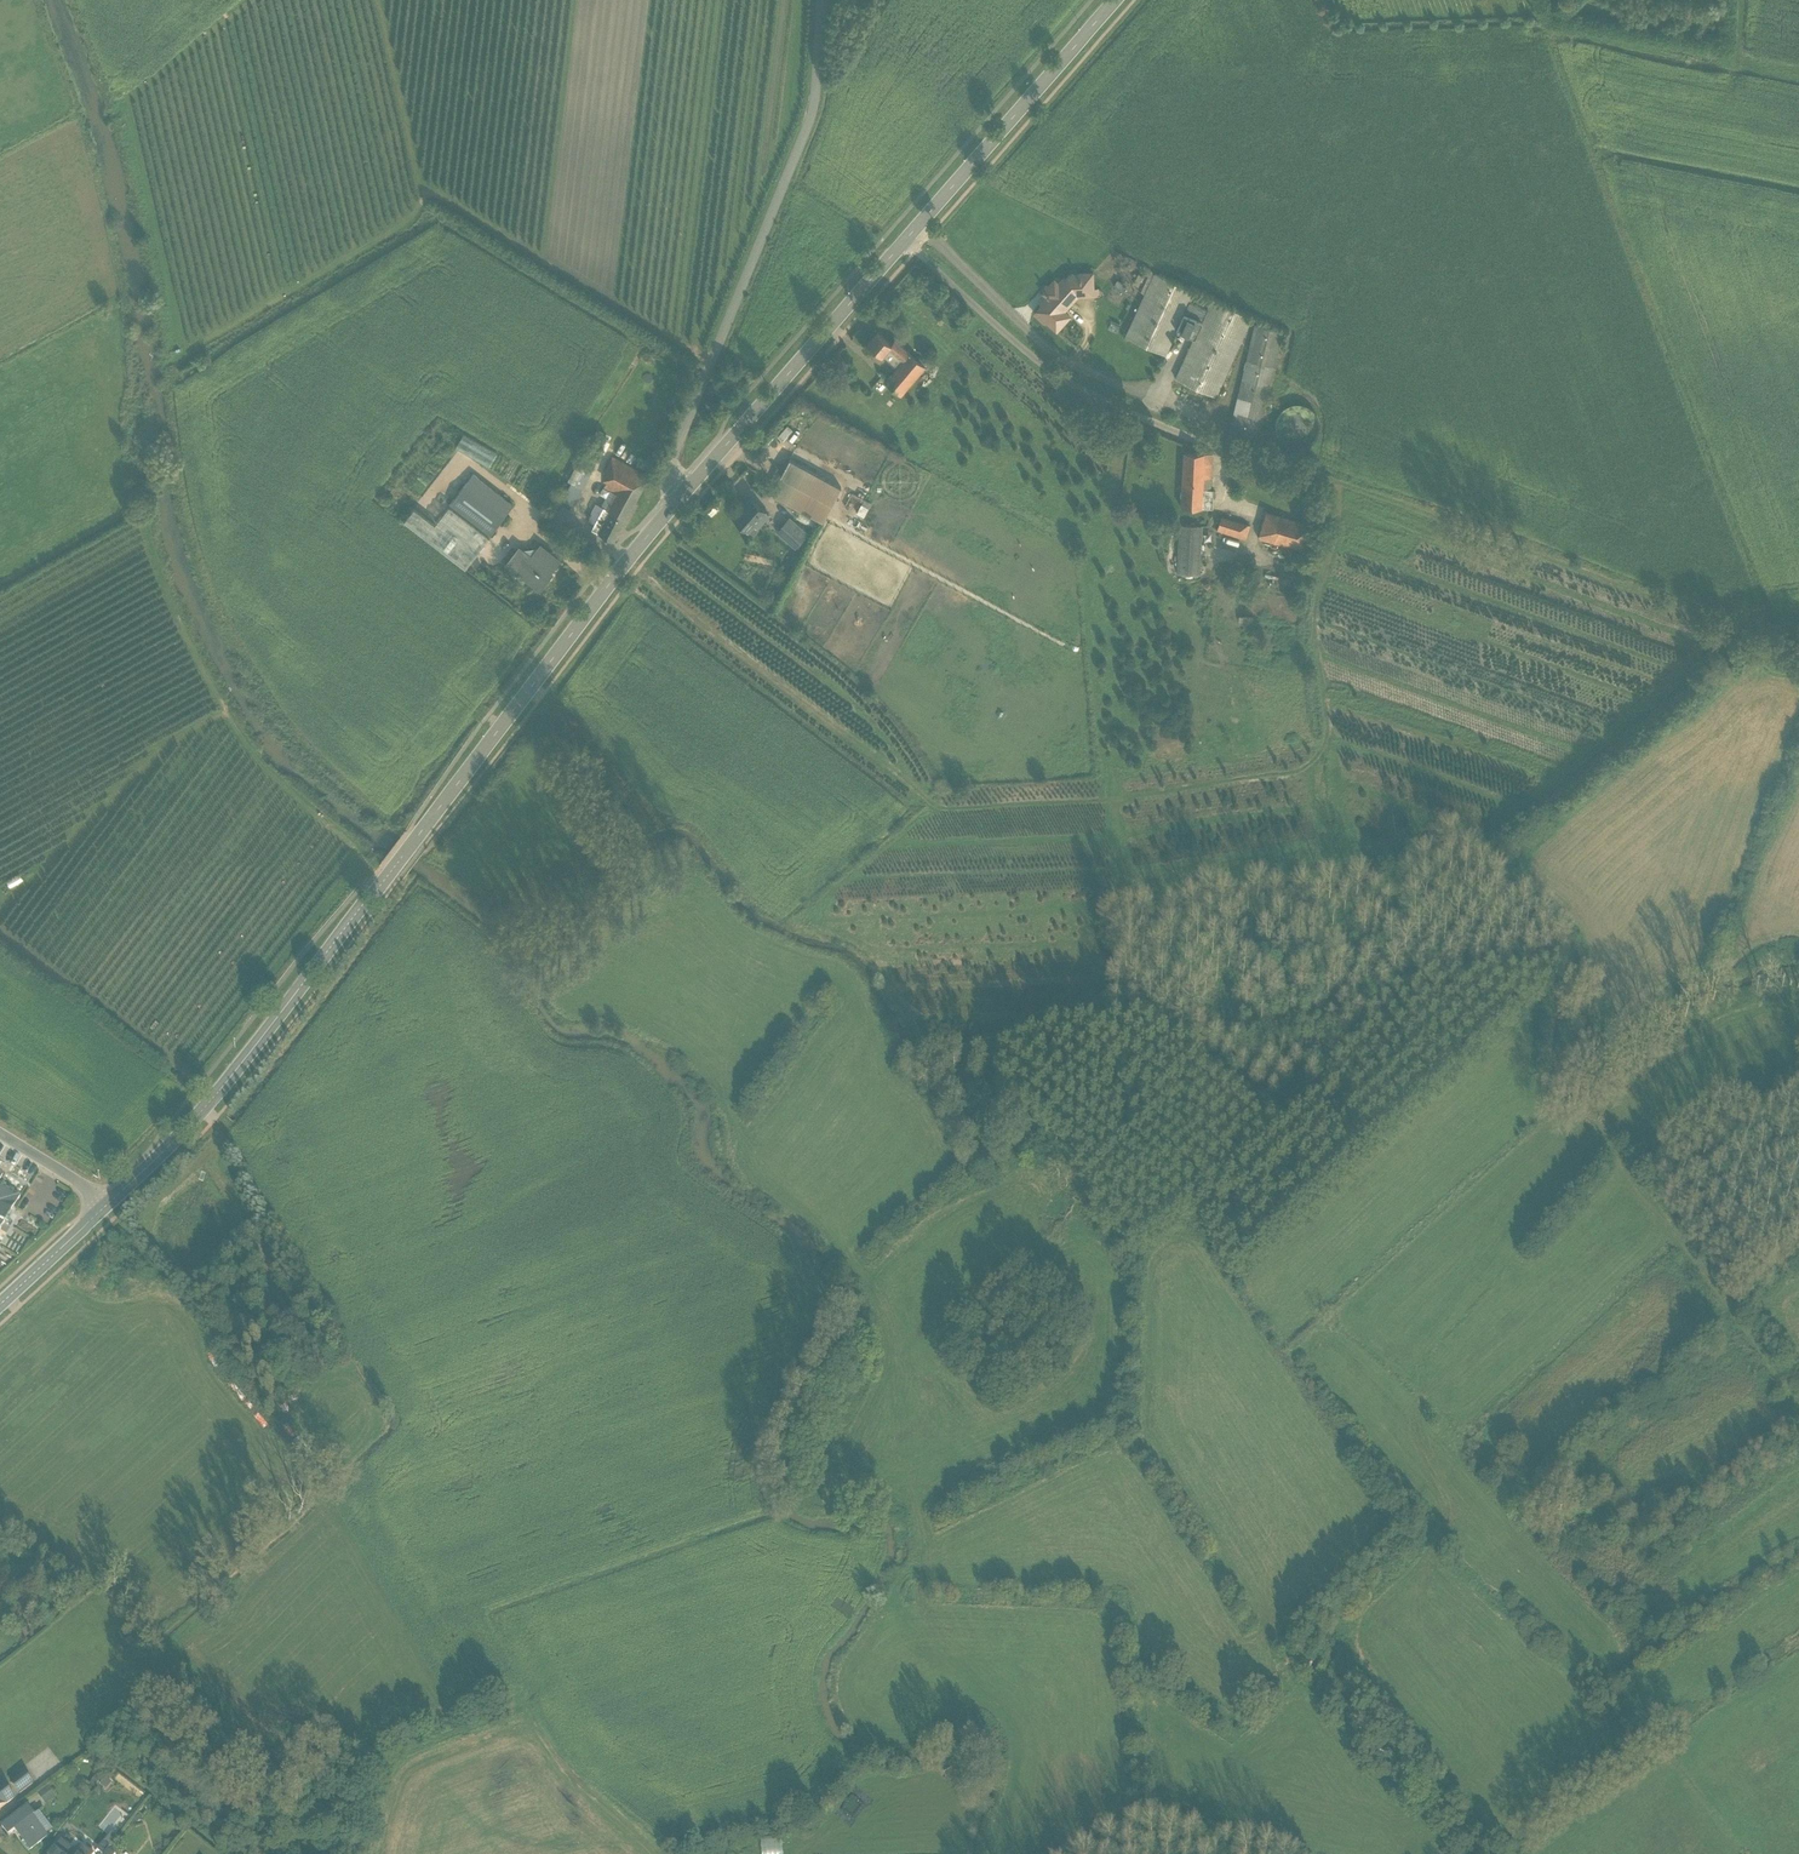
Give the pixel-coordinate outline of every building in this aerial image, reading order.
[(1140,291),(1144,293),(1154,272),(1151,268),(1140,291)] [(1098,286),(1094,286),(1094,272),(1070,272),(1066,277),(1063,277),(1058,282),(1054,278),(1048,285),(1047,284),(1046,284),(1045,284),(1044,285),(1044,286),(1044,287),(1044,288),(1048,292),(1041,301),(1041,302),(1041,304),(1034,312),(1044,320),(1045,321),(1046,320),(1047,320),(1056,329),(1065,318),(1060,313),(1075,296),(1096,294),(1097,294),(1098,293),(1099,292),(1098,286)] [(1216,395),(1252,317),(1211,298),(1206,308),(1190,301),(1195,290),(1154,272),(1144,293),(1124,335),(1166,353),(1178,328),(1193,336),(1175,376),(1216,395)] [(1119,325),(1111,321),(1108,327),(1116,331),(1119,325)] [(1283,330),(1255,324),(1246,360),(1275,366),(1283,330)] [(901,395),(925,366),(895,338),(891,342),(877,330),(867,341),(896,366),(885,380),(882,378),(871,390),(890,407),(900,394),(901,395)] [(1184,333),(1179,330),(1171,345),(1176,348),(1184,333)] [(1275,366),(1246,360),(1229,431),(1236,432),(1234,441),(1248,444),(1250,435),(1258,438),(1275,366)] [(197,361),(180,371),(183,376),(200,366),(197,361)] [(606,433),(596,428),(579,461),(577,460),(568,479),(583,487),(592,468),(589,466),(606,433)] [(498,452),(464,432),(456,446),(490,466),(498,452)] [(1181,506),(1212,508),(1213,489),(1211,489),(1212,453),(1184,451),(1181,506)] [(604,486),(609,489),(600,505),(603,506),(591,528),(614,540),(649,476),(612,456),(604,470),(606,471),(603,479),(607,481),(604,486)] [(790,459),(771,493),(823,521),(840,486),(790,459)] [(473,472),(435,523),(414,507),(404,520),(465,567),(514,503),(473,472)] [(848,511),(856,497),(845,491),(837,505),(848,511)] [(758,527),(770,515),(751,498),(741,508),(739,506),(732,514),(754,535),(760,528),(758,527)] [(1259,535),(1258,538),(1304,553),(1306,549),(1306,550),(1314,525),(1266,510),(1258,534),(1259,535)] [(808,532),(789,515),(776,530),(795,547),(808,532)] [(1221,515),(1216,530),(1246,539),(1250,525),(1247,524),(1248,524),(1221,515)] [(1200,574),(1202,525),(1179,524),(1177,573),(1200,574)] [(506,562),(540,588),(552,571),(551,570),(560,558),(540,543),(531,554),(519,545),(506,562)] [(1249,614),(1239,614),(1238,622),(1248,623),(1249,622),(1253,622),(1253,616),(1249,616),(1249,614)] [(23,1198),(1,1184),(6,1175),(0,1171),(0,1236),(23,1198)] [(29,1757),(36,1768),(33,1770),(40,1780),(54,1771),(41,1750),(29,1757)] [(13,1800),(1,1785),(0,1786),(0,1810),(13,1800)] [(47,1839),(25,1807),(0,1824),(0,1829),(6,1837),(12,1833),(26,1853),(47,1839)] [(71,1849),(60,1840),(49,1853),(67,1853),(71,1849)]
